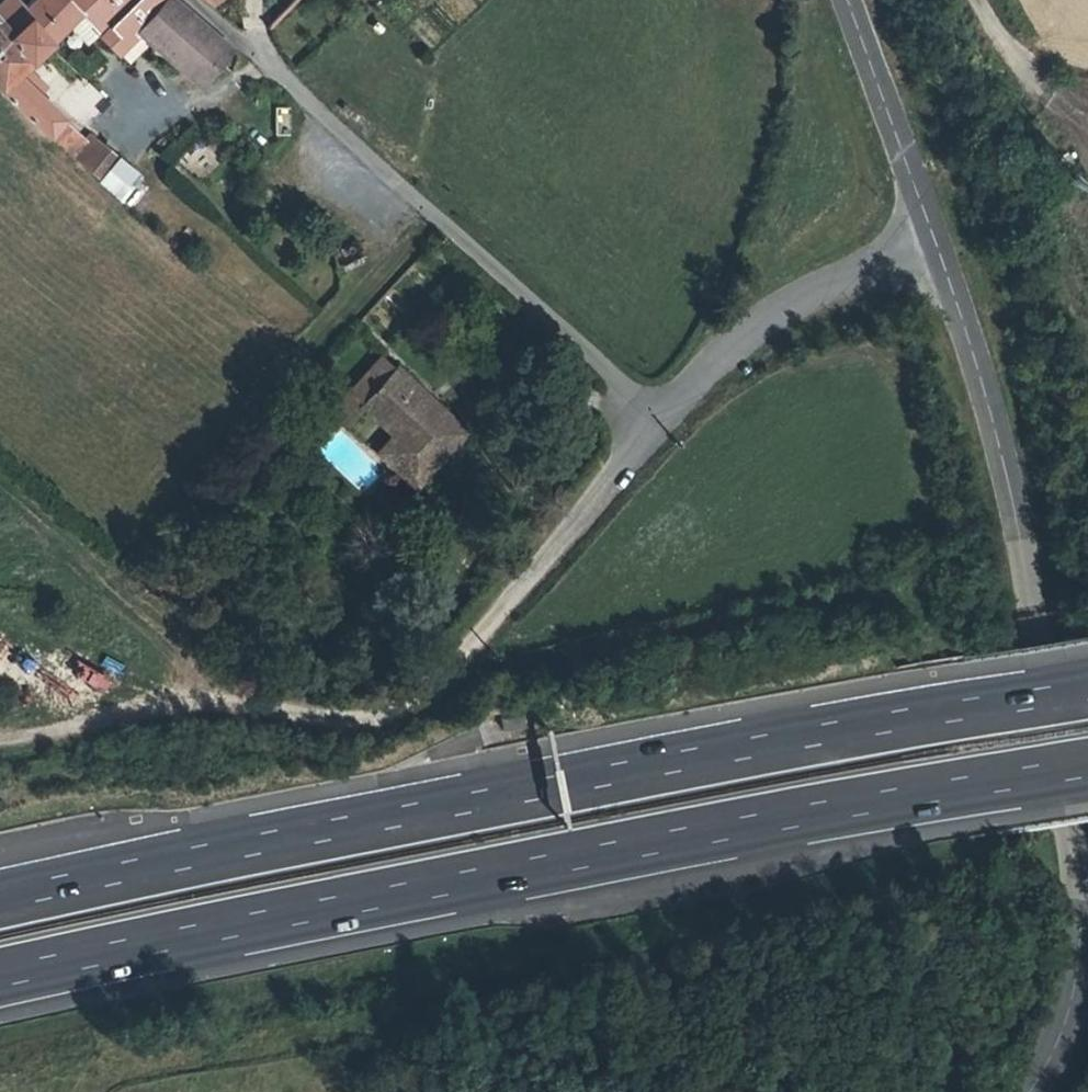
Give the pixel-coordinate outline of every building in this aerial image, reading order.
[(30,6),(24,0),(12,0),(0,11),(0,56),(16,42),(37,61),(86,15),(101,0),(37,0),(30,6)] [(86,15),(126,50),(148,29),(174,3),(170,0),(101,0),(86,15)] [(218,13),(231,0),(203,0),(218,13)] [(148,29),(206,81),(234,56),(174,3),(148,29)] [(105,185),(124,166),(101,145),(93,145),(22,77),(37,61),(16,42),(0,56),(0,91),(105,185)] [(141,207),(146,182),(126,178),(120,202),(141,207)] [(418,492),(468,440),(395,373),(361,409),(396,439),(380,457),(418,492)]
